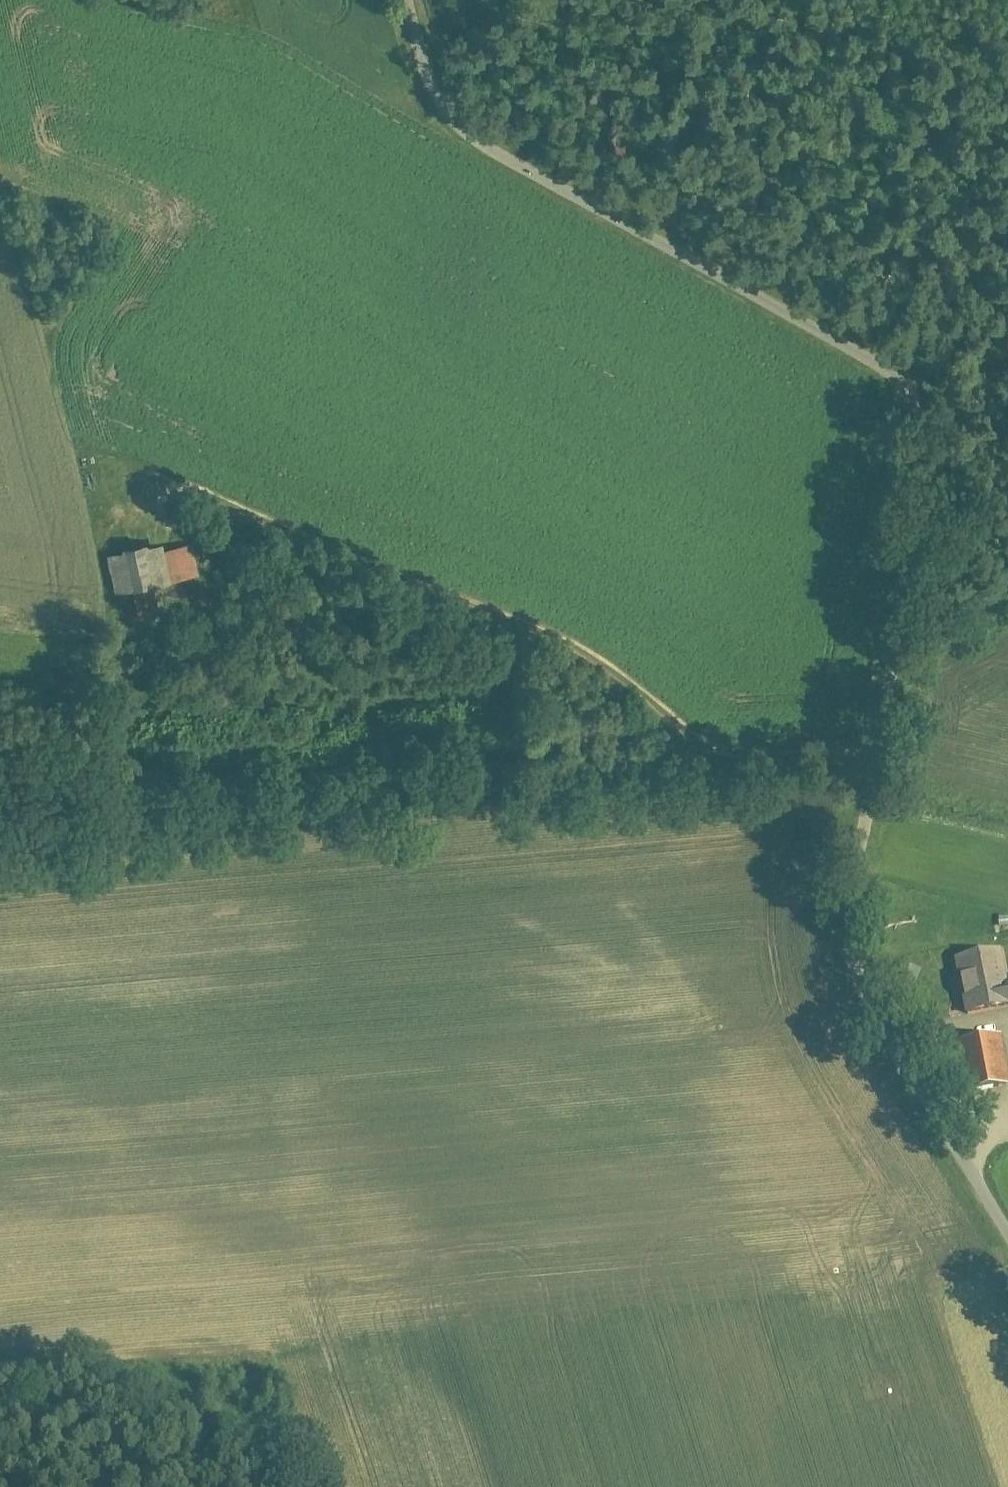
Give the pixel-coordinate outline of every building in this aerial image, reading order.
[(205,594),(198,545),(164,550),(163,543),(109,552),(115,592),(159,585),(162,601),(205,594)] [(958,1019),(1007,1012),(1007,982),(1006,982),(1000,944),(948,952),(958,1019)] [(962,1096),(1007,1092),(1007,1086),(1004,1041),(957,1045),(962,1096)]
